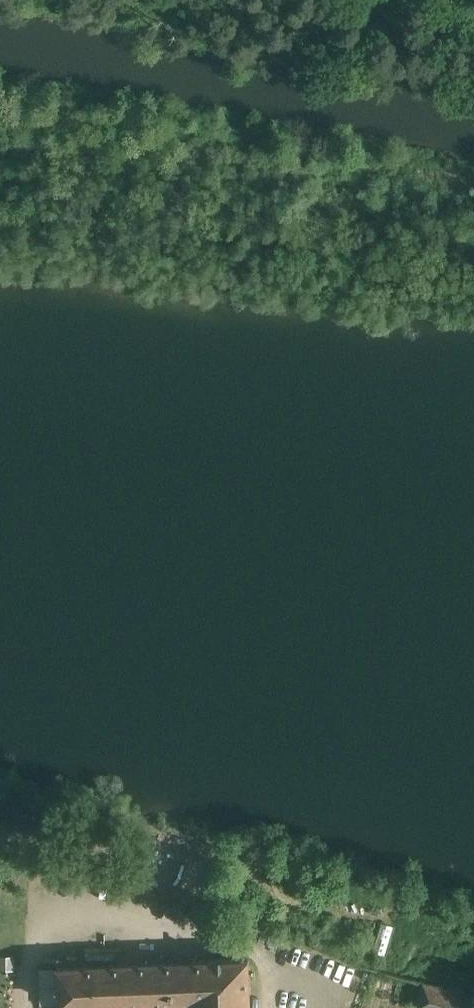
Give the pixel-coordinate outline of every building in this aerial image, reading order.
[(194,961),(196,1007),(251,1007),(249,958),(194,961)] [(59,967),(60,1005),(59,1005),(59,1007),(196,1007),(194,961),(59,967)] [(20,966),(3,966),(5,1007),(22,1007),(20,966)] [(424,982),(416,1007),(473,1007),(473,997),(424,982)]
